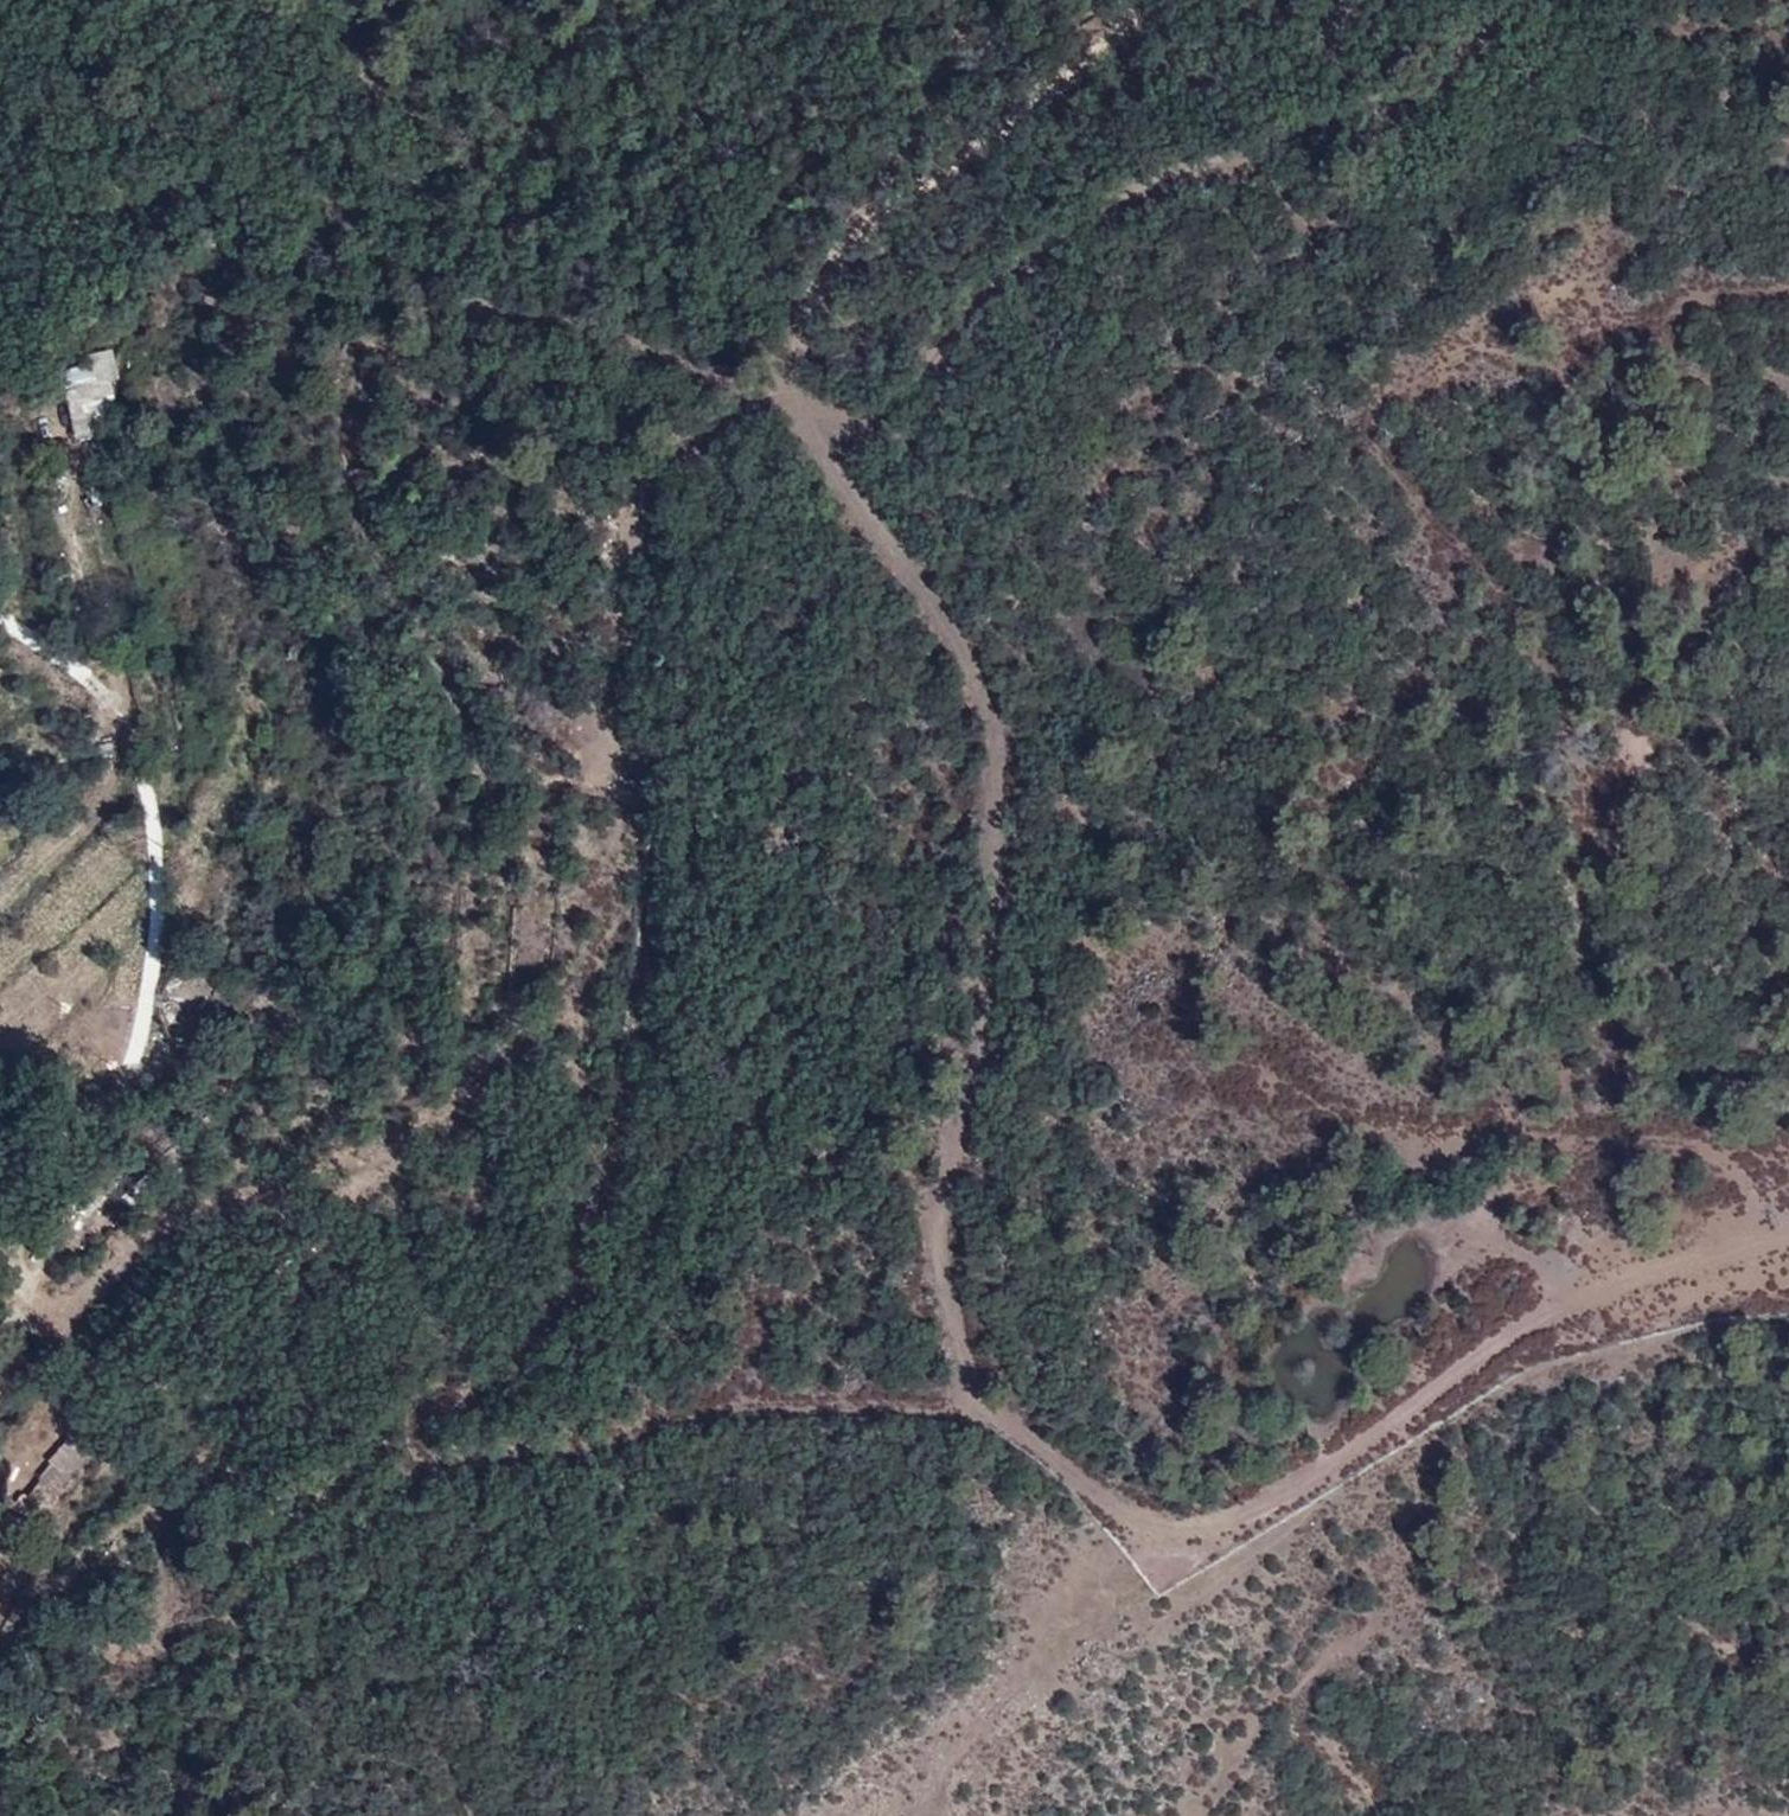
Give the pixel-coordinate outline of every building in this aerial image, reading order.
[(108,355),(60,363),(73,442),(121,435),(108,355)] [(91,1459),(69,1440),(45,1465),(55,1474),(66,1484),(91,1459)] [(36,1515),(66,1484),(55,1474),(39,1493),(35,1488),(22,1501),(26,1505),(36,1515)] [(17,1513),(26,1505),(22,1501),(16,1495),(8,1505),(17,1513)]
